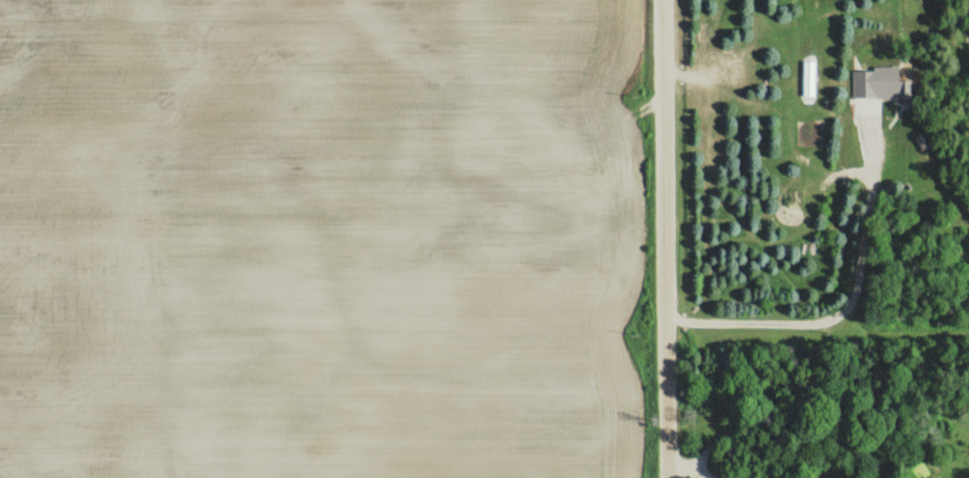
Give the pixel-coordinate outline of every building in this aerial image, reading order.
[(911,80),(897,80),(897,99),(911,99),(911,80)]
